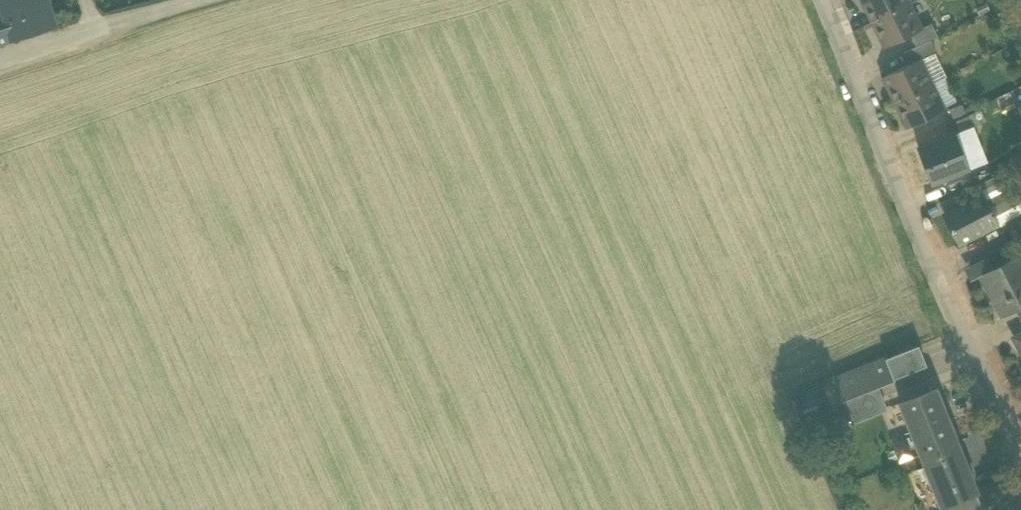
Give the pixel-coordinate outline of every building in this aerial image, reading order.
[(12,38),(55,23),(48,0),(0,0),(4,12),(12,38)] [(873,21),(909,4),(907,0),(862,0),(873,21)] [(921,28),(909,4),(873,21),(885,46),(910,34),(921,29),(921,28)] [(0,14),(0,42),(12,38),(4,12),(0,14)] [(910,34),(916,46),(930,39),(938,35),(931,23),(921,28),(921,29),(910,34)] [(936,52),(930,39),(916,46),(903,52),(909,64),(919,59),(920,60),(935,53),(936,52)] [(935,53),(920,60),(931,84),(945,77),(946,77),(935,53)] [(883,76),(896,102),(931,84),(920,60),(919,59),(909,64),(883,76)] [(945,77),(931,84),(943,107),(956,101),(945,77)] [(943,107),(931,84),(896,102),(908,127),(944,109),(943,107)] [(954,120),(957,131),(976,125),(986,121),(982,109),(954,120)] [(957,137),(968,170),(988,163),(976,125),(957,131),(956,132),(957,137)] [(920,149),(931,182),(968,170),(957,137),(920,149)] [(1005,172),(1016,194),(1020,191),(1020,176),(1016,166),(1005,172)] [(978,182),(984,195),(992,213),(1003,207),(1001,202),(1016,194),(1005,172),(1004,170),(978,182)] [(941,202),(946,212),(966,203),(962,193),(941,202)] [(997,223),(1002,220),(1020,212),(1020,205),(1016,194),(1001,202),(1003,207),(992,213),(997,223)] [(997,223),(992,213),(984,195),(966,203),(946,212),(960,244),(998,227),(997,223)] [(1008,232),(1020,225),(1020,212),(1002,220),(1008,232)] [(1002,316),(1015,309),(1020,306),(1020,261),(1018,255),(993,268),(981,275),(1002,316)] [(970,281),(981,275),(993,268),(988,258),(965,270),(970,281)] [(918,346),(886,359),(893,378),(926,365),(918,346)] [(893,378),(886,359),(836,378),(843,398),(877,385),(893,378)] [(882,397),(877,385),(843,398),(848,410),(882,397)] [(900,402),(921,454),(956,440),(936,388),(900,402)] [(882,397),(848,410),(853,422),(886,409),(882,397)] [(815,408),(803,413),(807,425),(820,420),(815,408)] [(913,457),(905,437),(892,443),(900,463),(913,457)] [(977,492),(956,440),(921,454),(942,506),(976,493),(977,492)] [(944,509),(983,509),(976,493),(942,506),(944,509)]
